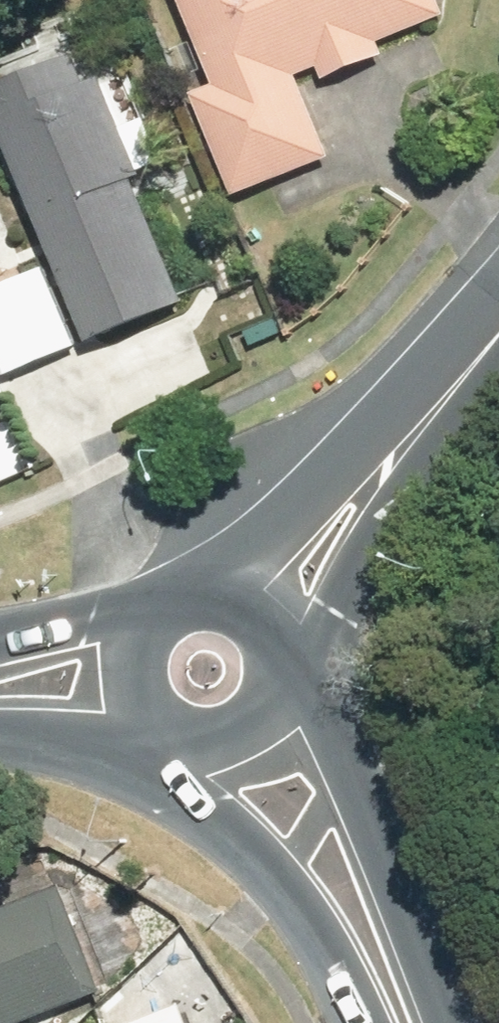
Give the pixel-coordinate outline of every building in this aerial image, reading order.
[(313,69),(328,63),(336,83),(403,57),(396,37),(462,12),(457,0),(199,0),(231,85),(216,91),(256,196),(348,161),(313,69)] [(2,86),(111,346),(204,306),(95,47),(76,55),(68,37),(0,66),(0,82),(2,86)] [(0,296),(0,314),(26,374),(91,346),(58,270),(0,296)] [(0,909),(0,1022),(26,1022),(107,991),(64,883),(0,909)] [(181,1003),(130,1022),(189,1022),(181,1003)]
